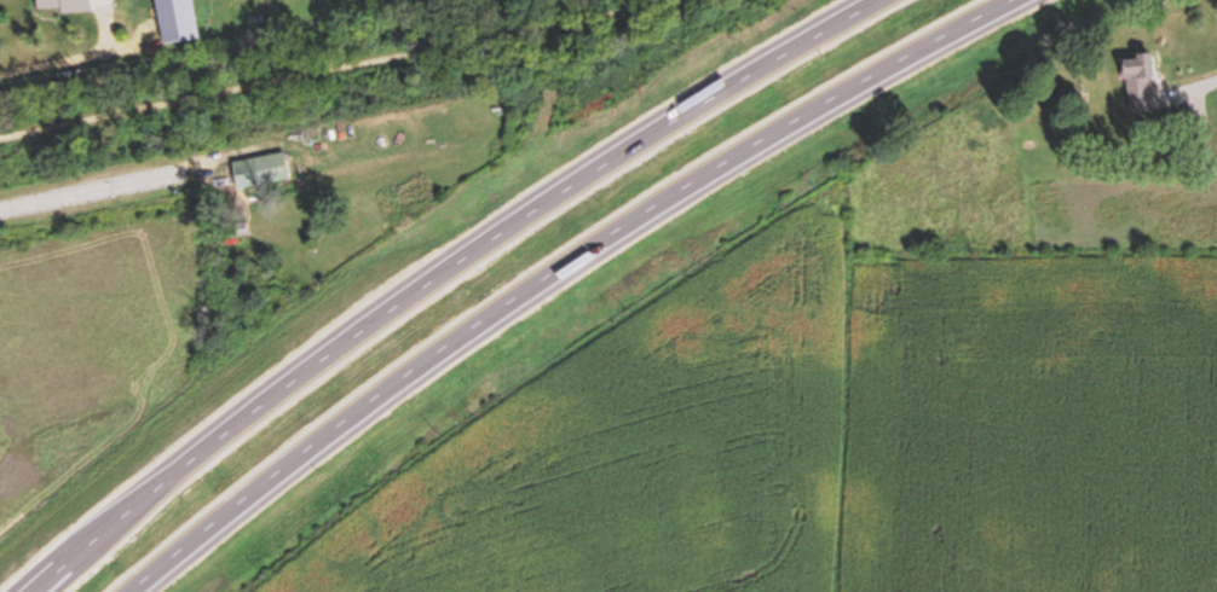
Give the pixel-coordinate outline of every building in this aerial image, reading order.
[(35,12),(35,0),(91,0),(92,10),(35,12)] [(1151,112),(1149,55),(1121,56),(1124,113),(1151,112)] [(231,161),(236,190),(287,180),(282,152),(231,161)] [(243,224),(225,226),(227,238),(244,236),(243,224)]
